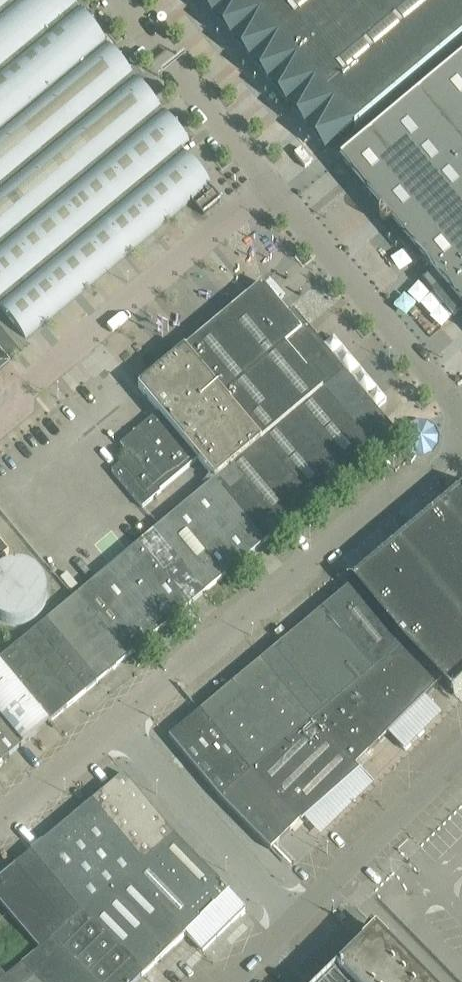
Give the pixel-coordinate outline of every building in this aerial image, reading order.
[(26,338),(130,251),(203,190),(175,156),(183,149),(58,0),(0,0),(0,307),(26,338)] [(216,16),(217,15),(235,0),(203,0),(216,16)] [(216,16),(235,38),(290,105),(328,149),(329,149),(461,37),(461,0),(235,0),(217,15),(216,16)] [(340,161),(382,211),(381,212),(380,214),(380,217),(381,221),(384,223),(387,224),(389,223),(391,222),(392,223),(387,227),(418,264),(423,260),(433,272),(422,281),(453,317),(461,310),(461,58),(407,104),(393,116),(340,161)] [(184,348),(261,440),(323,389),(285,345),(302,331),(262,283),(184,348)] [(285,345),(323,389),(374,450),(395,432),(344,371),(307,326),(302,331),(285,345)] [(150,401),(122,424),(174,484),(200,461),(215,479),(231,466),(261,440),(184,348),(144,382),(138,387),(150,401)] [(323,389),(261,440),(313,502),(374,450),(323,389)] [(442,445),(429,418),(405,429),(418,457),(442,445)] [(313,502),(261,440),(231,466),(282,527),(313,502)] [(215,479),(200,492),(251,553),(282,527),(231,466),(215,479)] [(405,644),(441,681),(440,681),(454,696),(455,695),(461,688),(461,482),(348,577),(353,582),(405,644)] [(154,530),(205,591),(251,553),(200,492),(154,530)] [(154,530),(138,543),(190,604),(205,591),(154,530)] [(9,552),(0,542),(0,560),(9,552)] [(138,543),(77,594),(128,656),(190,604),(138,543)] [(45,606),(46,602),(47,599),(47,596),(47,593),(46,590),(46,587),(45,585),(43,581),(42,578),(40,576),(37,573),(35,572),(32,569),(29,568),(27,567),(24,566),(21,566),(19,565),(15,566),(11,566),(8,567),(5,568),(3,569),(0,571),(0,619),(1,619),(3,621),(5,622),(8,623),(10,624),(13,624),(17,625),(19,625),(21,624),(24,624),(26,623),(29,622),(31,621),(34,619),(36,618),(38,616),(40,614),(41,612),(43,610),(44,608),(45,606)] [(353,582),(322,608),(374,669),(405,644),(353,582)] [(77,594),(73,597),(46,620),(98,681),(128,656),(77,594)] [(374,669),(322,608),(261,659),(312,721),(374,669)] [(46,620),(16,645),(67,707),(98,681),(46,620)] [(405,644),(374,669),(312,721),(355,765),(440,681),(441,681),(405,644)] [(16,645),(0,658),(52,720),(67,707),(16,645)] [(0,659),(0,720),(21,745),(52,720),(0,658),(0,659)] [(200,711),(251,772),(312,721),(261,659),(200,711)] [(251,772),(200,711),(169,736),(220,798),(251,772)] [(21,745),(0,720),(0,763),(21,745)] [(356,765),(355,765),(312,721),(251,772),(299,821),(356,765)] [(270,849),(299,821),(251,772),(220,798),(270,849)] [(174,836),(123,775),(92,800),(144,862),(174,836)] [(92,800),(31,852),(82,913),(128,875),(144,862),(92,800)] [(245,908),(228,891),(174,836),(144,862),(128,875),(185,933),(202,950),(245,908)] [(31,852),(16,864),(67,926),(82,913),(31,852)] [(67,926),(16,864),(0,877),(0,904),(38,950),(51,939),(67,926)] [(128,875),(82,913),(142,974),(185,933),(128,875)] [(82,913),(67,926),(51,939),(94,981),(135,981),(142,974),(82,913)] [(426,981),(379,934),(376,930),(363,943),(347,958),(326,979),(323,981),(426,981)] [(39,981),(94,981),(51,939),(38,950),(21,964),(39,981)] [(21,964),(6,977),(0,981),(39,981),(21,964)]
